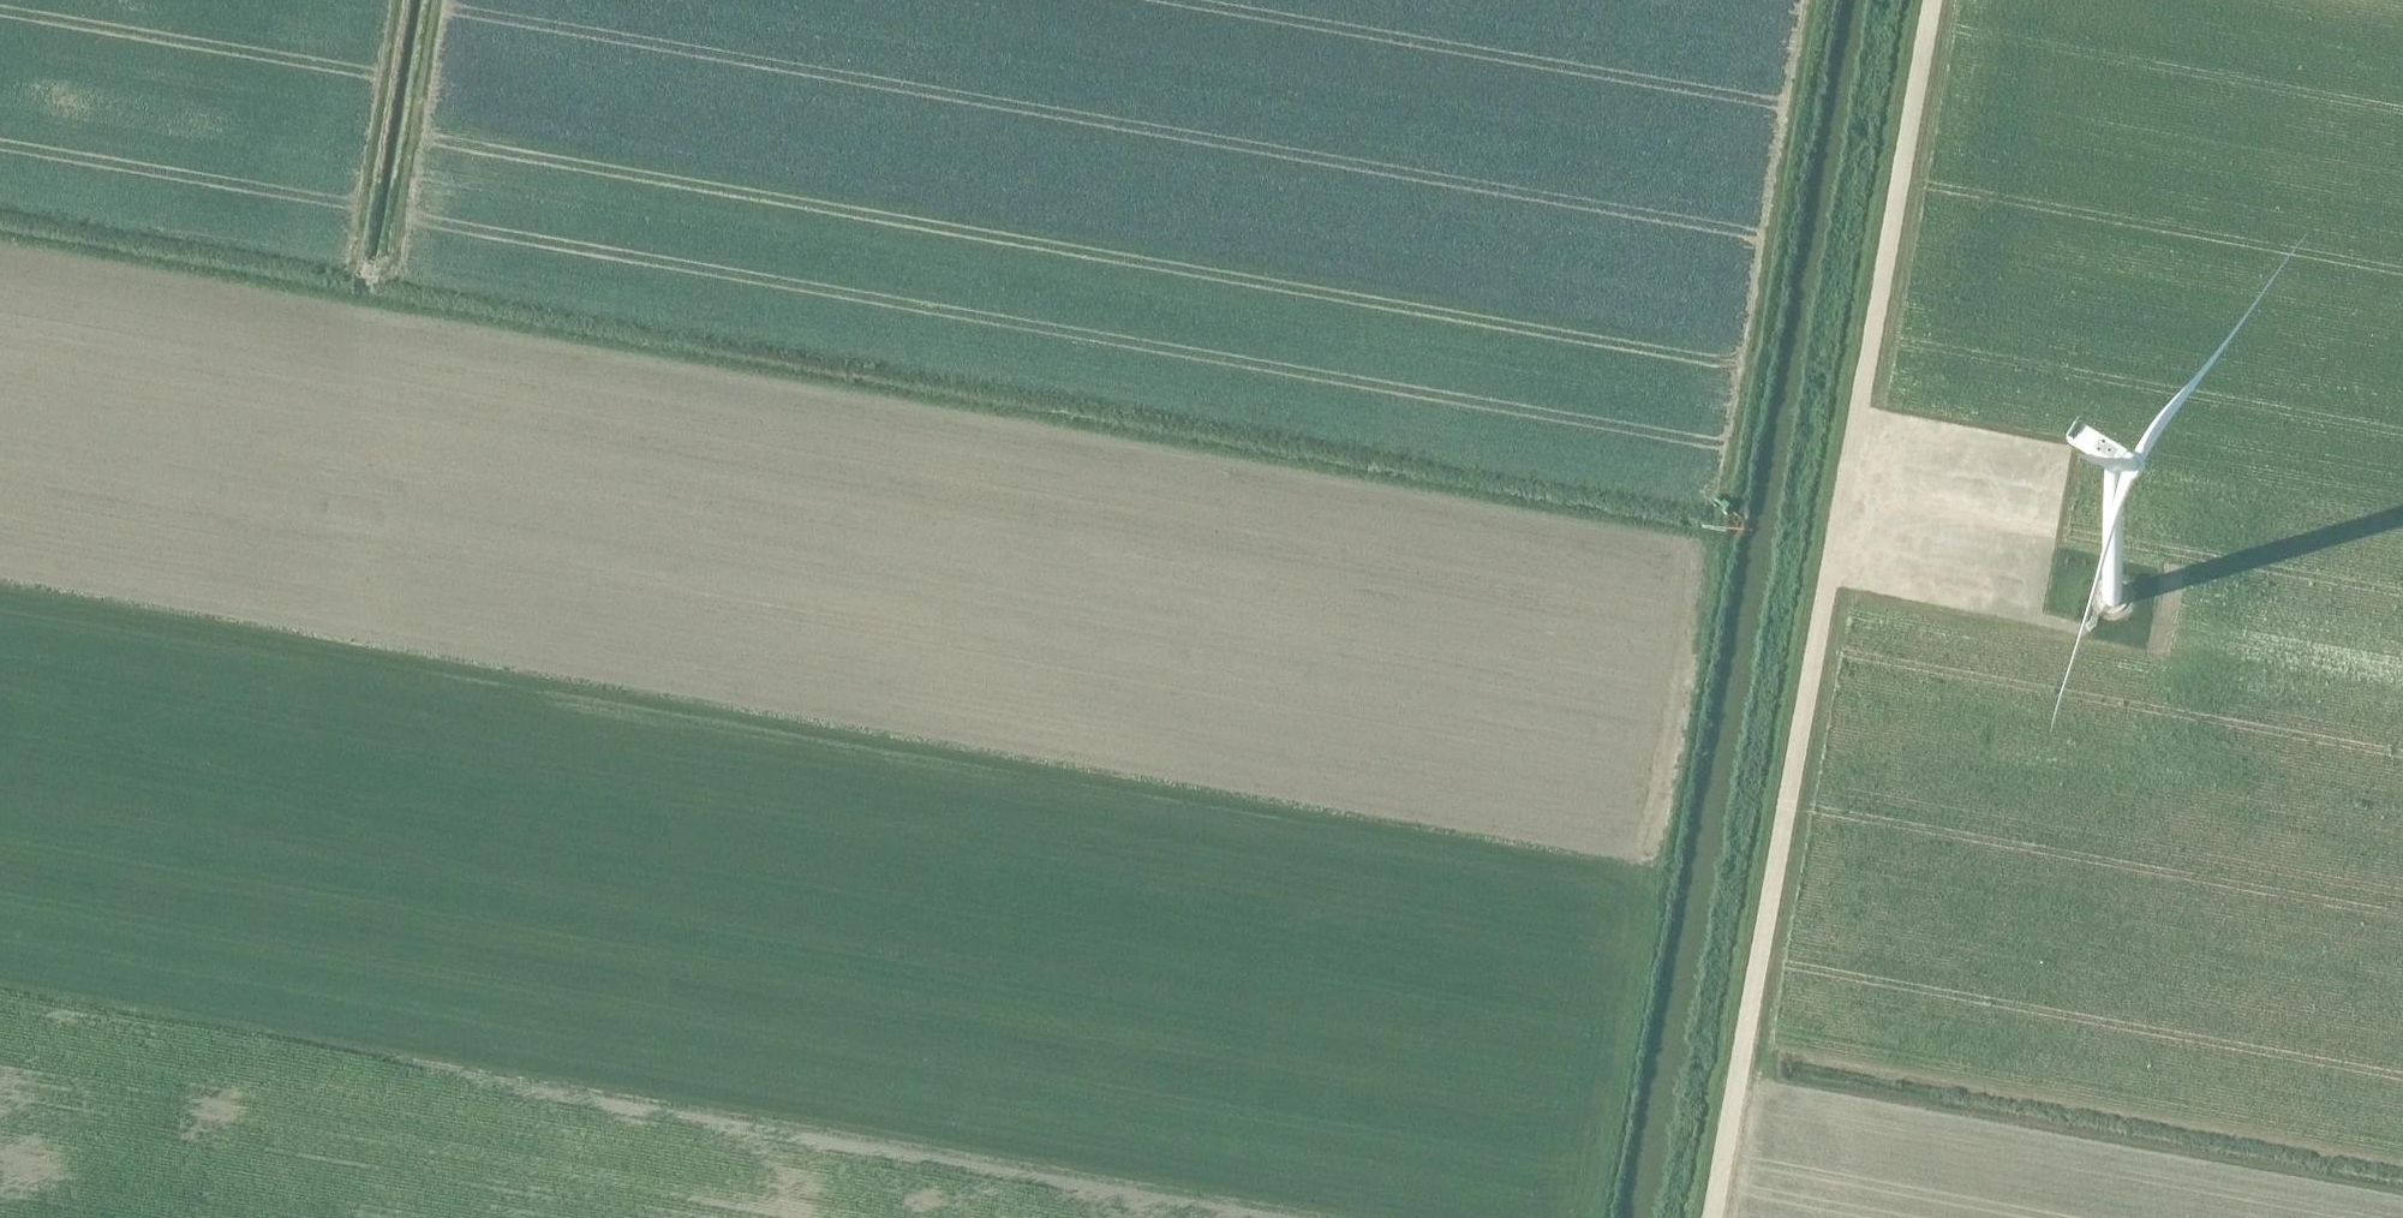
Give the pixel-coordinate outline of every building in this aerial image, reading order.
[(2096,596),(2096,597),(2096,599),(2096,600),(2096,601),(2097,603),(2097,604),(2098,605),(2098,606),(2099,608),(2100,609),(2101,609),(2102,610),(2103,611),(2105,612),(2106,612),(2107,613),(2109,613),(2110,613),(2111,613),(2113,613),(2114,613),(2115,613),(2117,613),(2118,612),(2119,612),(2121,611),(2122,610),(2123,609),(2124,608),(2125,607),(2125,606),(2126,605),(2127,603),(2127,602),(2127,601),(2128,599),(2128,598),(2128,597),(2127,595),(2127,594),(2127,593),(2126,591),(2126,590),(2125,589),(2124,588),(2123,587),(2122,586),(2121,585),(2120,584),(2119,583),(2118,583),(2116,582),(2115,582),(2114,582),(2112,582),(2111,582),(2109,582),(2108,582),(2107,582),(2105,583),(2104,584),(2103,584),(2102,585),(2101,586),(2100,587),(2099,588),(2098,589),(2098,590),(2097,592),(2097,593),(2096,594),(2096,596)]
